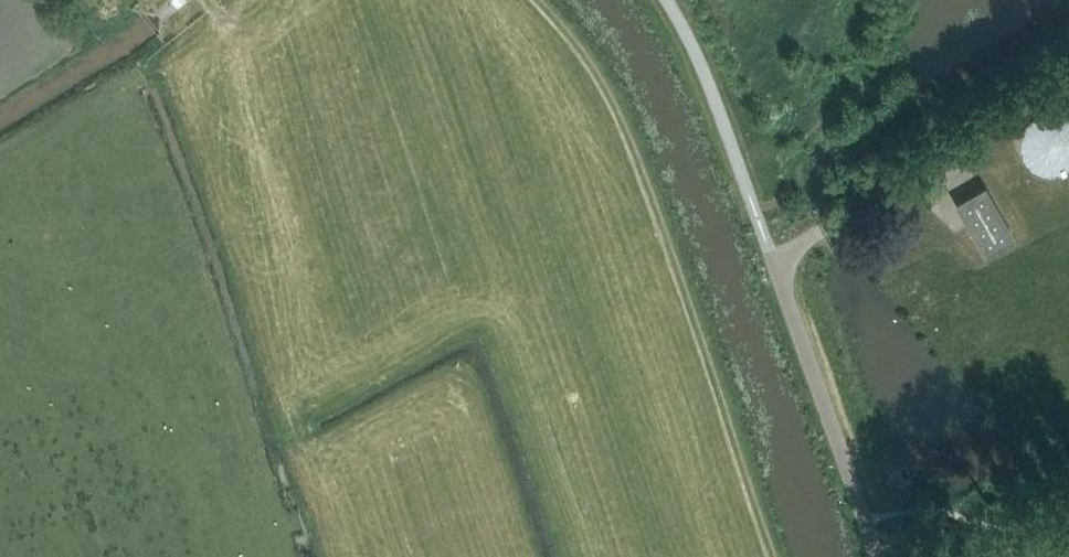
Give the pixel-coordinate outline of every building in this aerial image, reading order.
[(1068,157),(1068,104),(1065,102),(1055,100),(1045,101),(1035,105),(1028,112),(1023,121),(1022,132),(1024,142),(1029,151),(1036,157),(1045,161),(1055,162),(1065,160),(1068,157)] [(1014,236),(986,188),(960,203),(988,251),(1014,236)]
